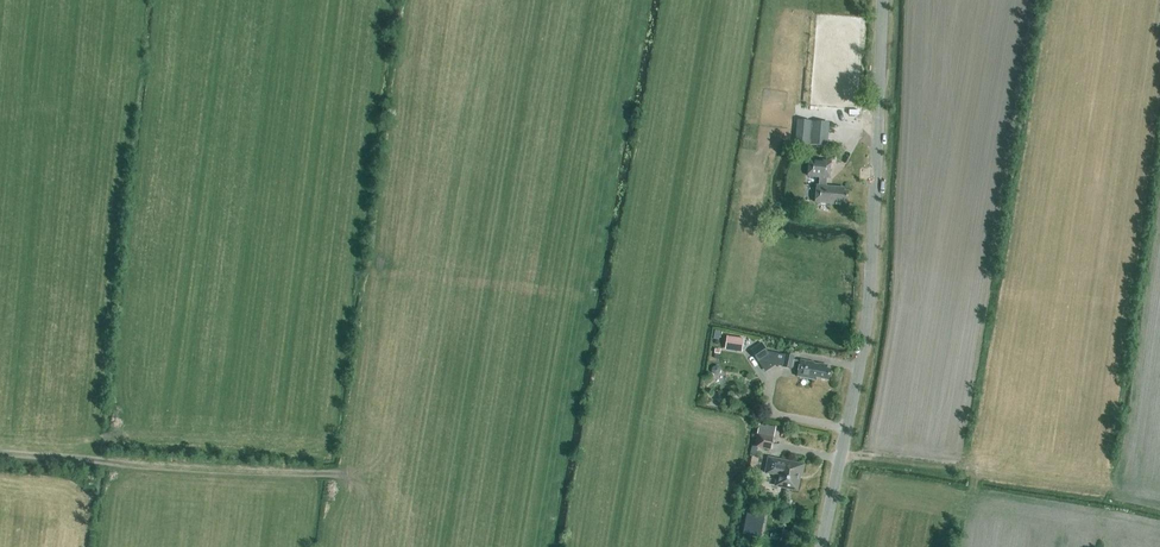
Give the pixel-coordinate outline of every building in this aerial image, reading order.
[(827,144),(829,122),(797,119),(795,142),(827,144)] [(830,178),(831,160),(810,158),(809,176),(820,177),(819,184),(817,184),(815,202),(834,204),(834,201),(847,202),(848,190),(844,190),(844,188),(826,186),(827,178),(830,178)] [(725,346),(741,348),(743,337),(726,335),(725,346)] [(797,356),(788,354),(766,348),(761,342),(750,349),(765,372),(777,364),(794,368),(795,365),(802,367),(799,376),(818,380),(818,378),(831,381),(834,369),(829,368),(830,365),(803,359),(803,361),(796,359),(797,356)] [(720,369),(719,366),(716,365),(713,367),(712,370),(713,373),(716,374),(719,372),(720,369)] [(772,448),(775,436),(759,432),(756,445),(772,448)] [(801,473),(803,465),(770,458),(767,472),(778,474),(776,484),(796,488),(798,478),(797,478),(798,475),(799,475),(800,474),(801,473)] [(760,538),(764,516),(747,513),(743,534),(760,538)] [(782,530),(780,541),(788,543),(791,532),(782,530)]
